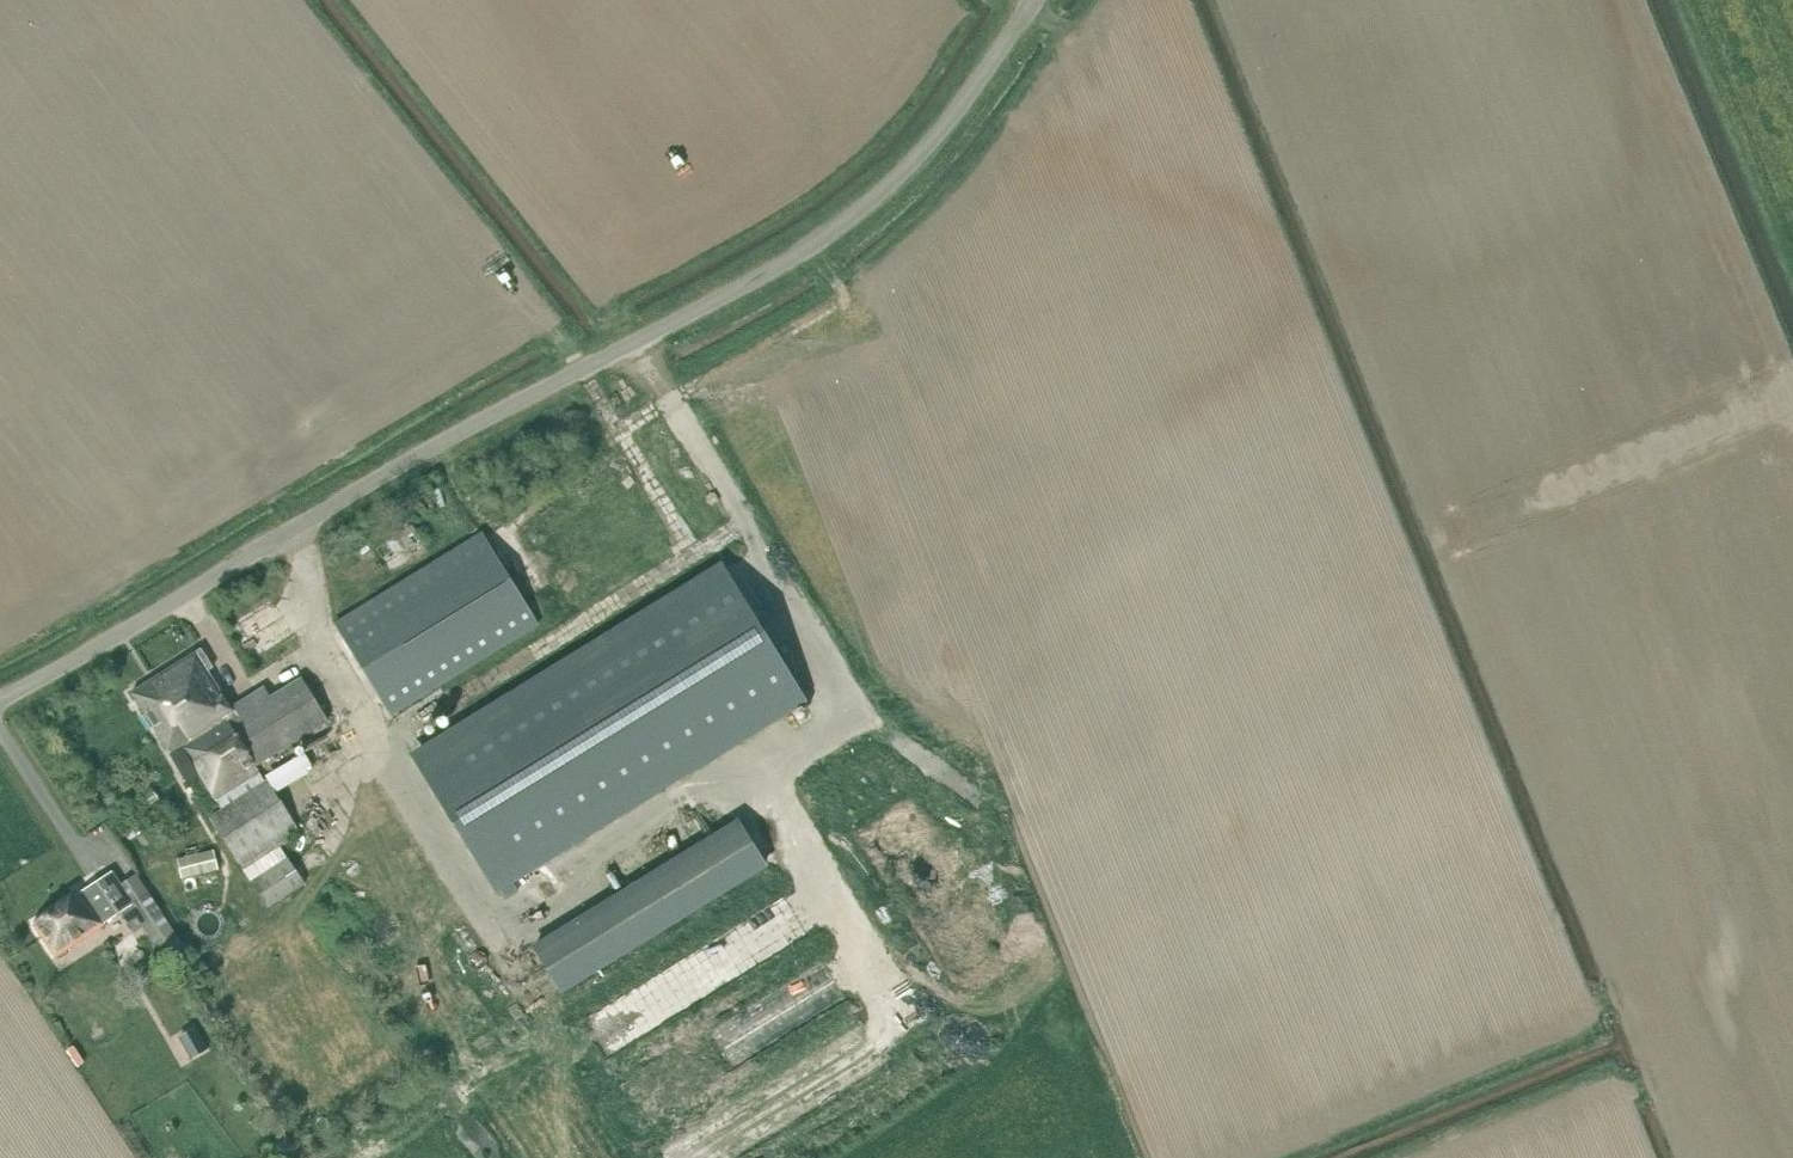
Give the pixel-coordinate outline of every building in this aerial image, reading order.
[(422,539),(412,525),(387,542),(394,551),(401,546),(404,551),(422,539)] [(482,532),(336,623),(393,716),(538,625),(482,532)] [(721,567),(416,755),(497,887),(802,699),(721,567)] [(202,648),(133,690),(147,712),(143,714),(151,727),(154,725),(171,753),(182,745),(215,799),(222,808),(208,817),(243,870),(269,908),(305,883),(281,847),(290,840),(288,837),(299,829),(266,779),(265,780),(256,764),(328,720),(302,677),(269,697),(263,688),(231,707),(208,670),(214,667),(202,648)] [(187,856),(176,859),(181,878),(218,869),(214,849),(198,853),(196,847),(186,850),(187,856)] [(137,873),(121,884),(111,870),(34,922),(57,956),(104,924),(122,912),(135,933),(143,927),(165,959),(185,946),(137,873)] [(194,1028),(180,1036),(192,1056),(206,1048),(194,1028)]
